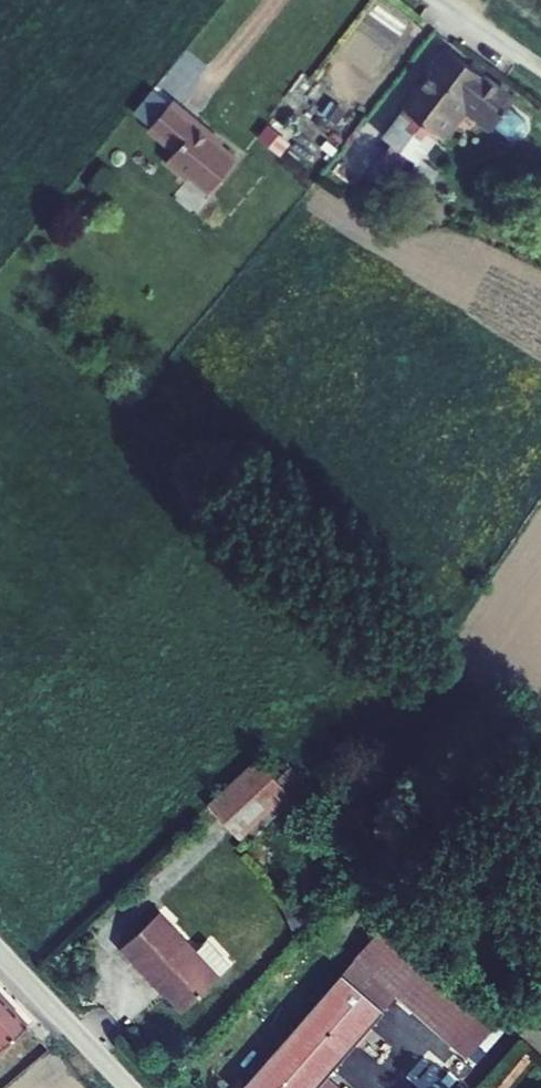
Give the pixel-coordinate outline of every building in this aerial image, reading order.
[(515,97),(443,47),(428,67),(429,71),(401,107),(402,109),(439,136),(444,142),(465,114),(489,133),(494,126),(508,107),(515,97)] [(207,195),(238,158),(221,144),(199,126),(201,123),(173,99),(146,132),(172,154),(164,164),(186,181),(187,179),(207,195)] [(346,112),(330,101),(321,114),(336,125),(346,112)] [(525,120),(508,107),(494,126),(511,139),(521,138),(527,130),(525,120)] [(421,160),(439,136),(402,109),(380,137),(391,145),(414,163),(418,165),(421,160)] [(362,118),(353,112),(347,120),(356,127),(362,118)] [(324,122),(318,117),(313,123),(319,128),(324,122)] [(221,144),(224,141),(201,123),(199,126),(221,144)] [(290,144),(267,125),(257,138),(280,157),(290,144)] [(414,163),(391,145),(376,164),(400,182),(414,163)] [(414,163),(400,182),(420,196),(439,172),(421,160),(418,165),(414,163)] [(276,781),(255,760),(207,806),(240,842),(247,835),(289,796),(289,794),(287,793),(276,781)] [(287,793),(301,780),(290,768),(276,781),(287,793)] [(293,814),(301,806),(289,794),(247,835),(252,840),(286,807),(293,814)] [(196,952),(160,913),(118,951),(134,966),(136,965),(164,997),(180,1015),(219,977),(196,952)] [(382,927),(341,976),(382,1012),(394,998),(466,1060),(496,1027),(382,927)] [(207,941),(196,952),(219,977),(231,967),(207,941)] [(164,997),(136,965),(134,966),(163,999),(164,997)] [(243,1087),(318,1087),(327,1078),(384,1013),(382,1012),(341,976),(243,1087)] [(29,1026),(0,993),(0,1051),(29,1026)] [(519,1045),(483,1087),(485,1087),(506,1087),(533,1056),(519,1045)] [(318,1087),(338,1087),(327,1078),(318,1087)]
